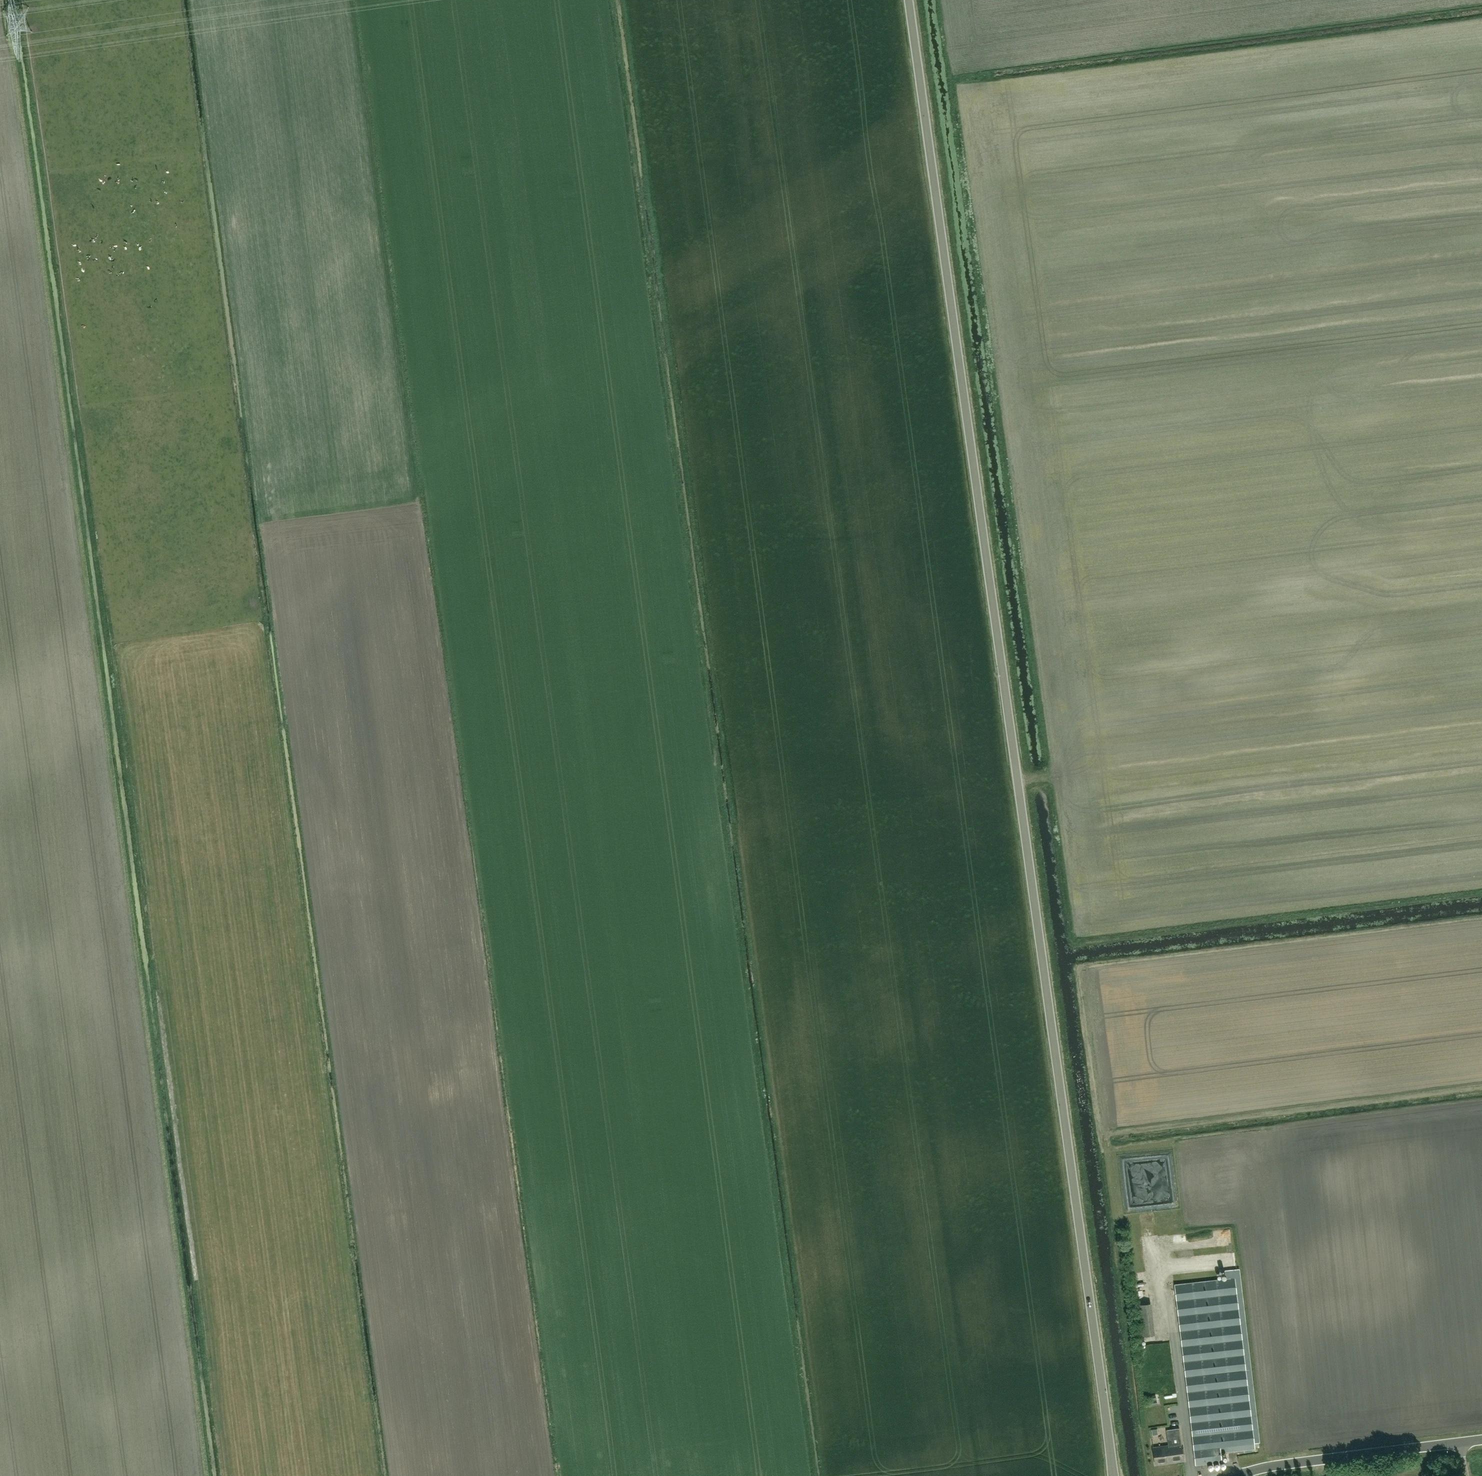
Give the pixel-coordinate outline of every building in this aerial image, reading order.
[(1195,1465),(1222,1462),(1221,1450),(1228,1449),(1228,1451),(1255,1448),(1235,1278),(1174,1285),(1195,1465)] [(1151,1303),(1136,1305),(1140,1336),(1155,1334),(1151,1303)] [(1155,1394),(1147,1396),(1149,1406),(1158,1404),(1155,1394)] [(1183,1460),(1181,1443),(1179,1427),(1166,1429),(1168,1445),(1153,1447),(1155,1464),(1183,1460)]
